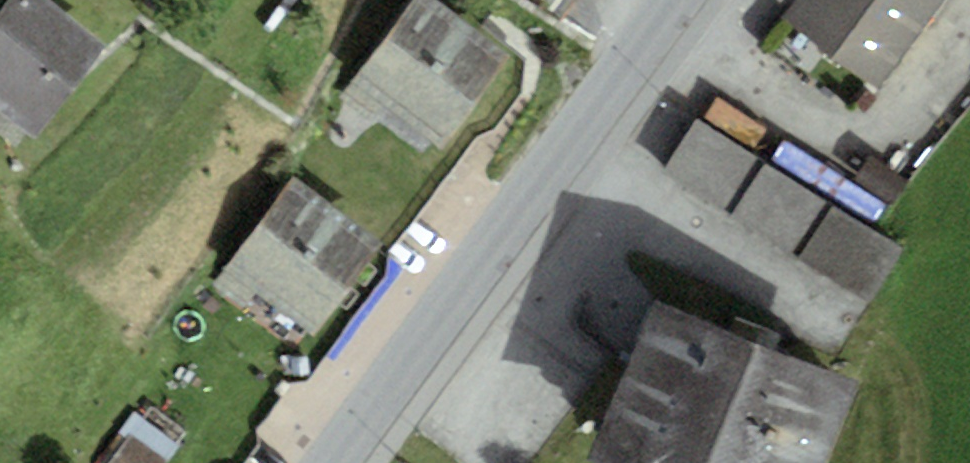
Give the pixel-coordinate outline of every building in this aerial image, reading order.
[(34,131),(103,42),(48,0),(13,0),(0,16),(0,105),(34,131)] [(338,98),(374,123),(382,111),(442,154),(516,50),(446,0),(408,0),(338,98)] [(787,13),(877,78),(934,0),(796,0),(787,13)] [(905,249),(698,116),(666,165),(873,298),(905,249)] [(297,172),(211,287),(245,312),(257,295),(315,338),(388,239),(297,172)] [(658,300),(591,462),(822,462),(856,381),(658,300)] [(108,462),(168,462),(181,445),(141,417),(108,462)]
